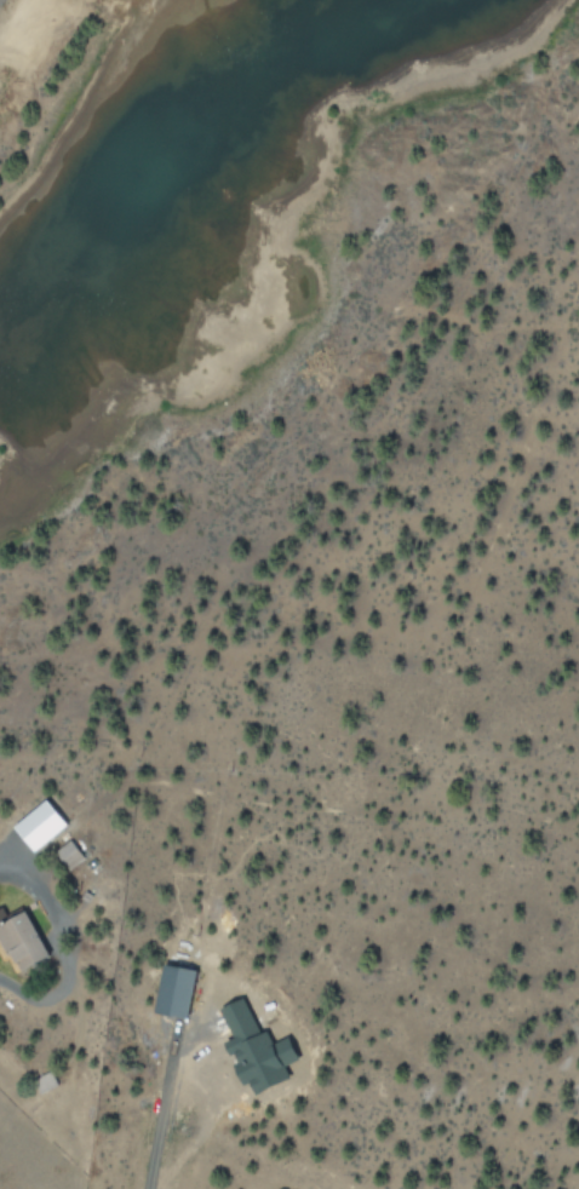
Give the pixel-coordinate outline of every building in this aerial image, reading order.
[(39,851),(72,823),(50,798),(17,826),(39,851)] [(5,955),(12,951),(22,972),(53,957),(31,911),(10,920),(4,907),(0,909),(0,943),(5,955)] [(157,1011),(190,1019),(201,970),(167,963),(157,1011)] [(222,1009),(236,1039),(231,1041),(240,1063),(241,1062),(256,1096),(294,1080),(288,1066),(302,1059),(292,1036),(275,1043),(271,1032),(264,1035),(248,998),(222,1009)]
